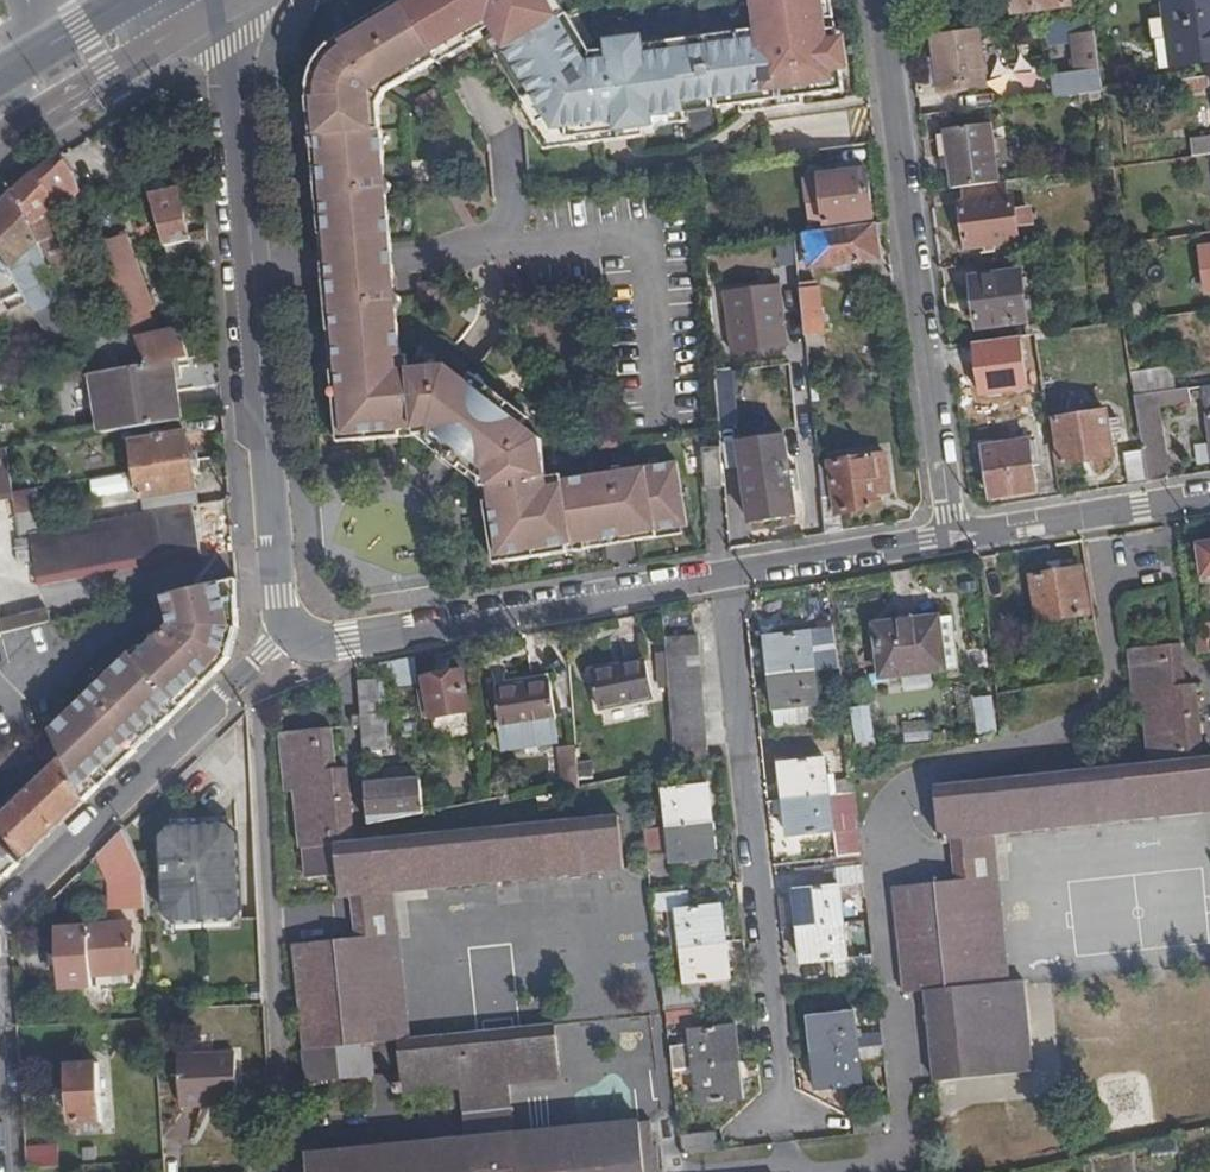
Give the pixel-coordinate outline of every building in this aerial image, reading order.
[(438,61),(435,56),(402,0),(401,0),(343,35),(327,49),(317,63),(311,77),(309,88),(315,165),(323,164),(325,195),(318,196),(323,262),(324,277),(332,276),(334,309),(327,310),(336,436),(380,432),(379,423),(393,423),(392,431),(397,431),(397,422),(412,421),(413,429),(480,491),(488,490),(490,505),(482,507),(483,511),(491,510),(494,520),(486,523),(495,568),(607,548),(605,540),(634,535),(635,542),(659,538),(658,531),(680,527),(687,525),(677,463),(645,469),(646,472),(628,475),(626,471),(622,466),(613,467),(610,474),(559,483),(560,489),(547,491),(544,479),(536,441),(520,425),(526,418),(473,366),(465,375),(447,358),(409,361),(397,363),(395,349),(402,348),(400,319),(394,317),(394,307),(398,307),(405,296),(400,287),(392,288),(391,272),(398,270),(397,258),(393,207),(388,208),(386,192),(394,185),(394,179),(386,174),(385,155),(386,154),(384,123),(378,123),(376,112),(383,111),(383,102),(387,91),(410,77),(407,71),(418,64),(422,70),(438,61)] [(765,30),(758,31),(645,45),(644,36),(641,37),(612,41),(608,41),(609,50),(592,53),(571,18),(569,14),(561,19),(550,0),(402,0),(435,56),(446,49),(452,59),(472,46),(470,42),(484,34),(492,29),(524,82),(516,87),(523,99),(516,103),(531,128),(539,122),(549,138),(567,136),(568,146),(644,136),(643,128),(654,126),(653,117),(684,113),(683,104),(714,100),(715,109),(740,106),(741,114),(803,106),(802,97),(844,92),(835,30),(827,31),(825,20),(834,19),(831,0),(761,0),(765,30)] [(561,19),(569,14),(561,0),(550,0),(561,19)] [(758,31),(765,30),(761,0),(754,0),(758,31)] [(1003,14),(1015,12),(1013,0),(1001,0),(1003,14)] [(1015,12),(1070,4),(1070,0),(1013,0),(1015,12)] [(1162,0),(1172,63),(1209,57),(1209,0),(1165,0),(1162,0)] [(492,29),(484,34),(516,87),(524,82),(492,29)] [(979,29),(934,35),(941,89),(941,90),(986,83),(979,29)] [(1073,37),(1080,93),(1103,90),(1095,34),(1073,37)] [(934,35),(925,36),(932,90),(941,89),(934,35)] [(438,61),(441,65),(452,59),(446,49),(435,56),(438,61)] [(410,77),(422,70),(418,64),(407,71),(410,77)] [(1205,75),(1180,79),(1182,90),(1207,87),(1205,75)] [(440,104),(434,91),(419,100),(427,112),(440,104)] [(653,117),(654,126),(686,122),(684,113),(653,117)] [(539,122),(531,128),(544,149),(568,146),(567,136),(549,138),(539,122)] [(946,128),(954,188),(963,187),(998,182),(990,123),(946,128)] [(1192,155),(1209,153),(1209,135),(1190,138),(1192,155)] [(62,155),(32,175),(61,206),(82,192),(75,172),(62,155)] [(323,164),(315,165),(318,196),(325,195),(323,164)] [(827,224),(873,218),(866,172),(820,178),(827,224)] [(32,175),(13,194),(27,217),(40,247),(50,241),(53,237),(46,216),(61,206),(32,175)] [(998,182),(963,187),(965,203),(961,203),(968,248),(1016,242),(1010,197),(1006,197),(1004,181),(998,182)] [(179,188),(150,193),(171,267),(210,258),(207,229),(190,233),(179,188)] [(0,207),(0,254),(14,268),(40,247),(27,217),(13,194),(0,207)] [(802,233),(795,234),(799,272),(807,270),(878,261),(872,224),(802,233)] [(131,236),(101,245),(115,281),(131,324),(147,364),(173,360),(188,357),(184,339),(180,328),(163,331),(154,308),(159,307),(131,236)] [(50,241),(40,247),(54,277),(62,273),(65,271),(50,241)] [(40,247),(14,268),(26,292),(32,301),(35,310),(61,296),(54,277),(40,247)] [(26,292),(14,268),(0,254),(0,303),(26,292)] [(976,326),(1024,320),(1017,270),(969,277),(976,326)] [(332,276),(324,277),(327,310),(334,309),(332,276)] [(423,300),(440,299),(440,282),(422,283),(423,300)] [(816,282),(800,284),(801,291),(819,289),(816,282)] [(819,289),(801,291),(804,326),(823,324),(819,289)] [(0,303),(0,316),(32,301),(26,292),(0,303)] [(780,292),(728,300),(738,359),(789,351),(780,292)] [(61,296),(35,310),(48,339),(75,327),(61,296)] [(1144,299),(1131,300),(1133,319),(1147,317),(1144,299)] [(131,324),(106,329),(115,356),(120,369),(147,364),(131,324)] [(823,324),(804,326),(806,337),(824,335),(823,324)] [(1051,330),(1034,333),(1036,350),(1054,347),(1051,330)] [(1034,333),(1010,335),(1017,371),(1039,368),(1036,350),(1034,333)] [(806,337),(807,348),(825,347),(824,335),(806,337)] [(397,363),(409,361),(408,348),(402,348),(395,349),(397,363)] [(120,369),(115,356),(89,361),(94,373),(99,373),(120,369)] [(0,362),(0,383),(8,382),(9,388),(18,386),(6,360),(0,362)] [(147,364),(120,369),(99,373),(103,401),(98,403),(102,432),(174,420),(169,385),(176,384),(173,360),(147,364)] [(1173,370),(1130,377),(1133,395),(1175,389),(1173,370)] [(728,405),(744,402),(738,371),(721,375),(728,405)] [(1133,395),(1135,407),(1159,403),(1191,399),(1189,387),(1175,389),(1133,395)] [(1142,446),(1162,443),(1164,443),(1159,403),(1135,407),(1140,431),(1142,446)] [(1063,463),(1113,455),(1109,423),(1114,423),(1113,416),(1107,417),(1106,410),(1055,418),(1063,463)] [(379,423),(380,432),(392,431),(393,423),(379,423)] [(1125,434),(1128,451),(1143,448),(1142,446),(1140,431),(1125,434)] [(137,469),(191,460),(186,432),(132,441),(137,469)] [(598,452),(614,451),(612,435),(596,436),(598,452)] [(1032,436),(1026,437),(1030,463),(1037,462),(1032,436)] [(1030,463),(1026,437),(982,444),(990,495),(1035,488),(1030,463)] [(797,515),(787,439),(741,445),(751,521),(797,515)] [(1148,481),(1167,477),(1162,443),(1142,446),(1143,448),(1148,481)] [(1124,452),(1128,484),(1148,481),(1143,448),(1128,451),(1124,452)] [(823,502),(826,534),(843,531),(840,512),(877,507),(875,482),(887,480),(884,456),(819,466),(821,485),(823,502)] [(0,460),(0,497),(14,495),(13,492),(8,459),(0,460)] [(191,460),(137,469),(145,514),(161,511),(196,504),(199,504),(191,460)] [(95,497),(131,492),(128,473),(93,478),(95,497)] [(560,489),(559,483),(559,478),(544,479),(547,491),(560,489)] [(204,554),(196,504),(161,511),(170,560),(204,554)] [(491,510),(483,511),(486,523),(494,520),(491,510)] [(17,515),(21,535),(33,533),(41,532),(38,511),(17,515)] [(170,560),(161,511),(145,514),(41,532),(33,533),(40,572),(42,581),(170,560)] [(658,531),(659,538),(681,535),(680,527),(658,531)] [(33,533),(21,535),(0,539),(0,578),(40,572),(33,533)] [(605,540),(607,548),(635,542),(634,535),(605,540)] [(1199,541),(1203,572),(1209,571),(1209,540),(1199,541)] [(1086,611),(1080,566),(1031,575),(1038,620),(1086,611)] [(237,597),(236,578),(168,595),(174,615),(176,622),(164,634),(155,633),(156,639),(151,645),(139,645),(109,674),(110,676),(101,685),(90,685),(84,691),(86,697),(76,711),(73,709),(50,730),(54,739),(188,704),(209,684),(228,658),(239,626),(238,606),(237,597)] [(43,626),(41,614),(0,623),(0,636),(43,626)] [(952,614),(937,616),(944,668),(959,666),(952,614)] [(937,616),(875,625),(881,677),(944,668),(937,616)] [(831,633),(829,625),(818,626),(819,634),(831,633)] [(766,633),(770,668),(813,663),(809,628),(766,633)] [(1197,652),(1208,650),(1207,635),(1195,637),(1197,652)] [(668,688),(675,760),(707,758),(697,636),(664,638),(665,653),(668,688)] [(1129,649),(1131,665),(1182,655),(1180,644),(1129,649)] [(665,653),(654,654),(657,689),(668,688),(665,653)] [(1131,665),(1135,709),(1144,709),(1150,763),(938,785),(943,840),(951,840),(954,880),(977,878),(975,858),(985,857),(982,829),(991,828),(992,835),(1209,811),(1209,757),(1206,757),(1202,735),(1191,736),(1189,725),(1201,724),(1196,685),(1186,685),(1175,687),(1173,675),(1184,674),(1182,655),(1131,665)] [(652,698),(644,661),(590,673),(597,710),(652,698)] [(813,663),(770,668),(775,720),(819,716),(813,663)] [(430,717),(468,711),(462,673),(424,679),(430,717)] [(1186,685),(1184,674),(1173,675),(1175,687),(1186,685)] [(384,678),(355,680),(358,717),(359,727),(361,752),(390,751),(384,678)] [(546,682),(528,686),(531,724),(553,720),(546,682)] [(531,724),(528,686),(493,692),(499,730),(531,724)] [(982,733),(1002,730),(997,694),(977,697),(982,733)] [(188,704),(54,739),(61,752),(63,757),(86,801),(188,704)] [(358,717),(350,717),(351,727),(359,727),(358,717)] [(937,722),(909,722),(909,739),(937,739),(937,722)] [(1191,736),(1202,735),(1201,724),(1189,725),(1191,736)] [(382,891),(396,890),(624,870),(620,815),(353,841),(345,770),(334,770),(329,728),(277,732),(283,791),(293,792),(302,876),(335,873),(339,898),(348,897),(352,939),(378,937),(375,915),(383,913),(382,891)] [(850,753),(864,751),(861,729),(846,730),(850,753)] [(54,739),(0,753),(0,768),(61,752),(54,739)] [(560,747),(565,784),(584,782),(578,744),(560,747)] [(63,757),(0,818),(0,830),(26,856),(86,801),(63,757)] [(780,762),(784,797),(828,793),(823,757),(780,762)] [(854,790),(853,778),(837,780),(838,791),(854,790)] [(363,784),(366,821),(421,811),(418,779),(363,784)] [(663,789),(667,824),(711,819),(707,784),(663,789)] [(854,790),(838,791),(840,805),(856,803),(854,790)] [(828,793),(784,797),(788,835),(832,830),(828,793)] [(658,813),(643,815),(644,827),(659,825),(658,813)] [(711,819),(667,824),(671,861),(715,856),(711,819)] [(240,908),(236,834),(226,825),(169,830),(161,838),(165,915),(173,922),(231,919),(240,908)] [(659,825),(644,827),(646,841),(661,838),(659,825)] [(950,987),(1009,981),(992,835),(991,828),(982,829),(985,857),(975,858),(977,878),(954,880),(936,882),(950,987)] [(121,832),(96,856),(109,885),(111,909),(147,907),(144,871),(121,832)] [(21,862),(0,842),(0,882),(21,862)] [(864,881),(862,864),(825,867),(827,886),(838,885),(864,881)] [(904,992),(926,990),(950,987),(936,882),(892,886),(904,992)] [(838,885),(827,886),(796,889),(800,924),(842,919),(838,885)] [(395,1042),(411,1040),(396,890),(382,891),(383,913),(375,915),(378,937),(352,939),(340,940),(350,1047),(395,1042)] [(689,891),(652,895),(654,913),(669,911),(678,910),(691,908),(689,891)] [(682,945),(725,940),(721,905),(691,908),(678,910),(682,945)] [(669,911),(673,946),(682,945),(678,910),(669,911)] [(842,919),(800,924),(804,960),(835,956),(846,955),(842,919)] [(132,926),(60,930),(64,986),(92,984),(94,990),(136,987),(132,926)] [(303,1051),(350,1047),(340,940),(292,945),(303,1051)] [(730,977),(725,940),(682,945),(683,957),(686,981),(699,980),(728,977),(730,977)] [(682,945),(673,946),(674,958),(683,957),(682,945)] [(846,955),(835,956),(837,975),(874,971),(872,952),(846,955)] [(699,980),(701,999),(730,996),(728,977),(699,980)] [(1032,1070),(1023,979),(1009,981),(950,987),(926,990),(936,1081),(1032,1070)] [(701,999),(699,980),(686,981),(662,984),(664,1003),(701,999)] [(72,1004),(73,1022),(88,1021),(87,1003),(72,1004)] [(687,1007),(667,1009),(668,1020),(688,1018),(687,1007)] [(810,1015),(814,1051),(857,1046),(853,1010),(810,1015)] [(639,1120),(513,1133),(507,1084),(562,1078),(556,1026),(411,1040),(395,1042),(400,1081),(391,1082),(392,1093),(399,1092),(399,1094),(456,1089),(460,1137),(306,1153),(308,1171),(643,1171),(639,1120)] [(693,1041),(669,1045),(672,1068),(696,1065),(740,1059),(736,1027),(691,1031),(693,1041)] [(857,1046),(814,1051),(818,1088),(861,1084),(857,1046)] [(233,1053),(177,1057),(181,1106),(237,1101),(233,1053)] [(744,1096),(740,1059),(696,1065),(701,1102),(744,1096)] [(73,1121),(102,1119),(99,1062),(70,1064),(73,1121)] [(664,1168),(659,1168),(658,1143),(653,1144),(651,1119),(639,1120),(643,1171),(665,1171),(664,1168)] [(682,1153),(714,1149),(712,1133),(679,1136),(682,1153)] [(25,1143),(27,1167),(57,1165),(55,1143),(25,1143)] [(80,1150),(81,1162),(96,1161),(95,1149),(80,1150)]
